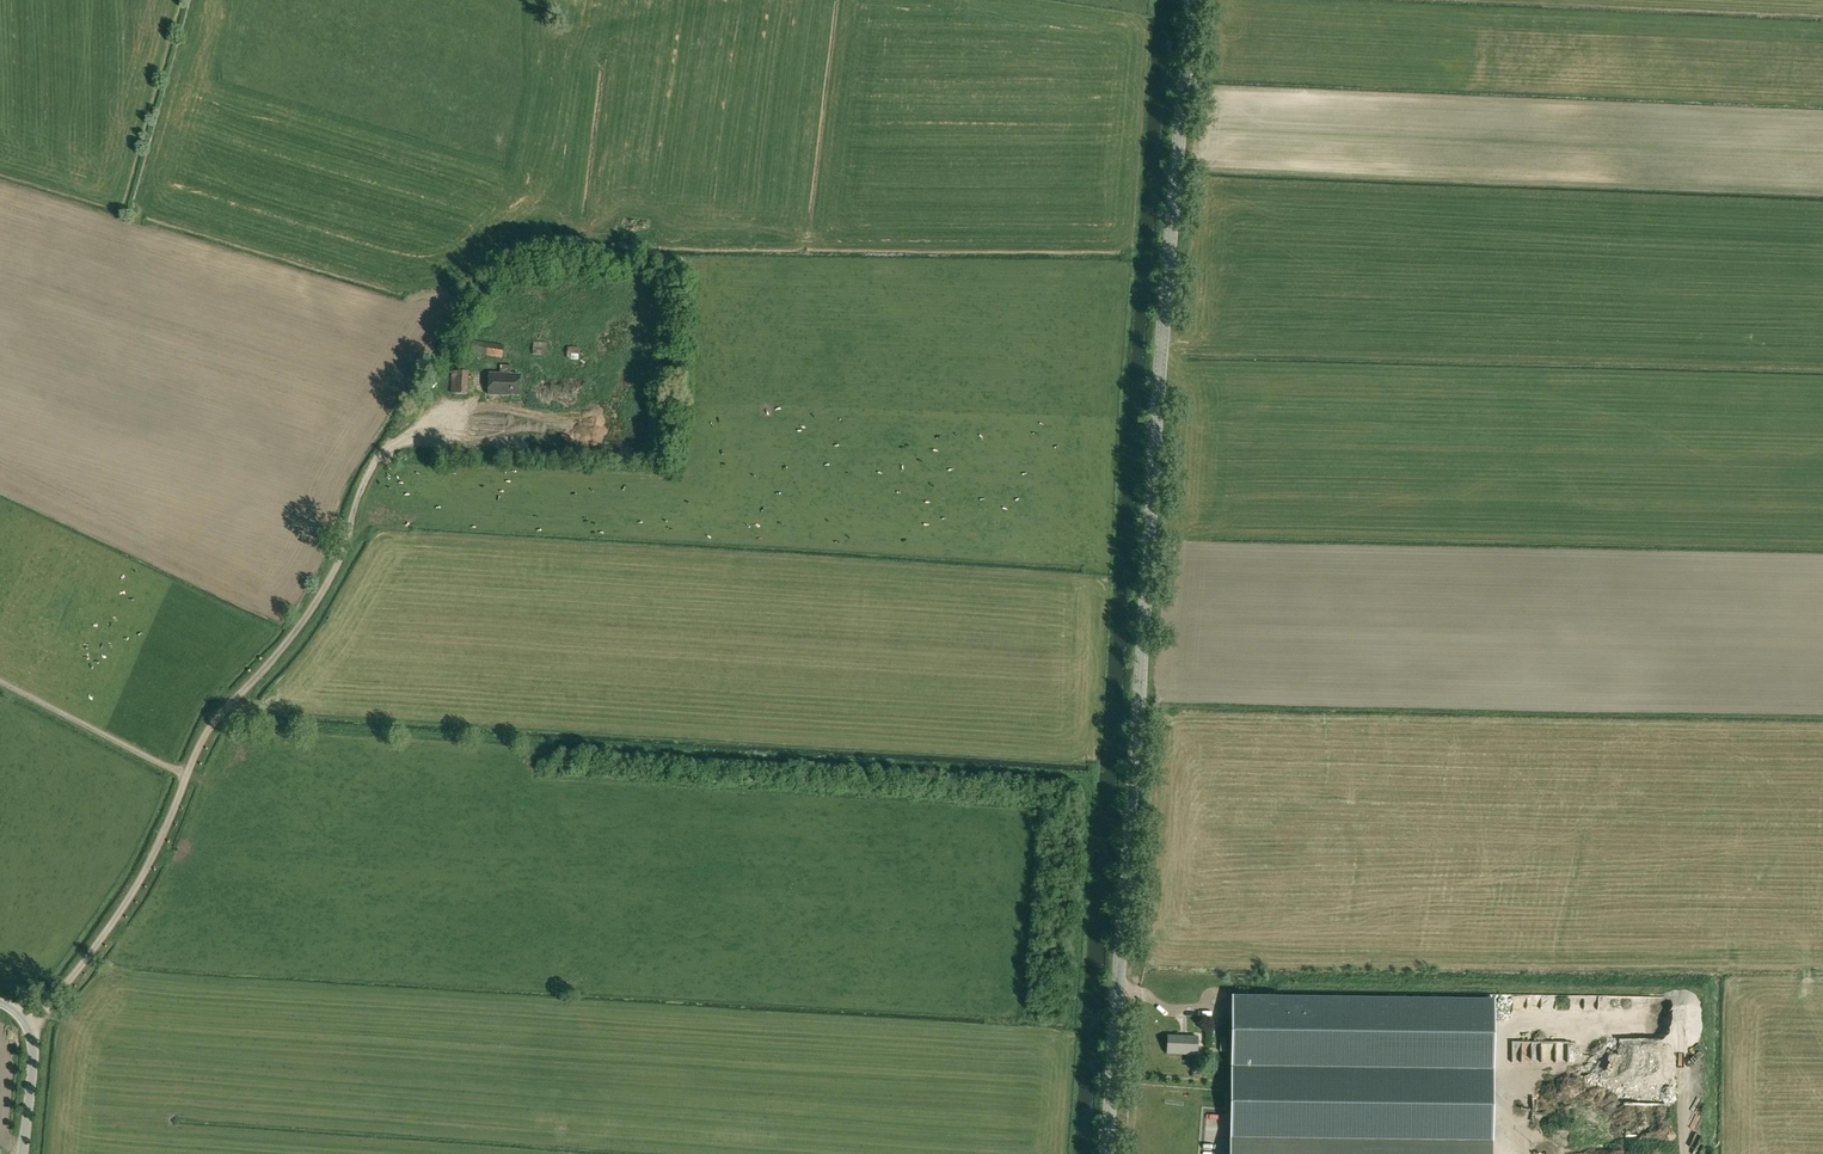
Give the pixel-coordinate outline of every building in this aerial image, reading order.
[(469,353),(502,358),(504,346),(471,340),(469,353)] [(532,355),(547,356),(548,343),(534,342),(532,355)] [(580,348),(568,347),(566,358),(579,360),(580,348)] [(489,395),(520,396),(520,374),(511,374),(511,365),(500,365),(500,374),(489,373),(489,395)] [(452,371),(452,378),(468,379),(469,372),(452,371)] [(1230,1153),(1493,1153),(1495,1000),(1232,996),(1230,1153)] [(1168,1036),(1168,1054),(1197,1055),(1198,1037),(1168,1036)] [(1666,1127),(1663,1092),(1654,1093),(1653,1085),(1609,1090),(1610,1106),(1606,1107),(1607,1121),(1625,1119),(1627,1131),(1666,1127)] [(1542,1138),(1542,1153),(1550,1153),(1550,1138),(1542,1138)]
